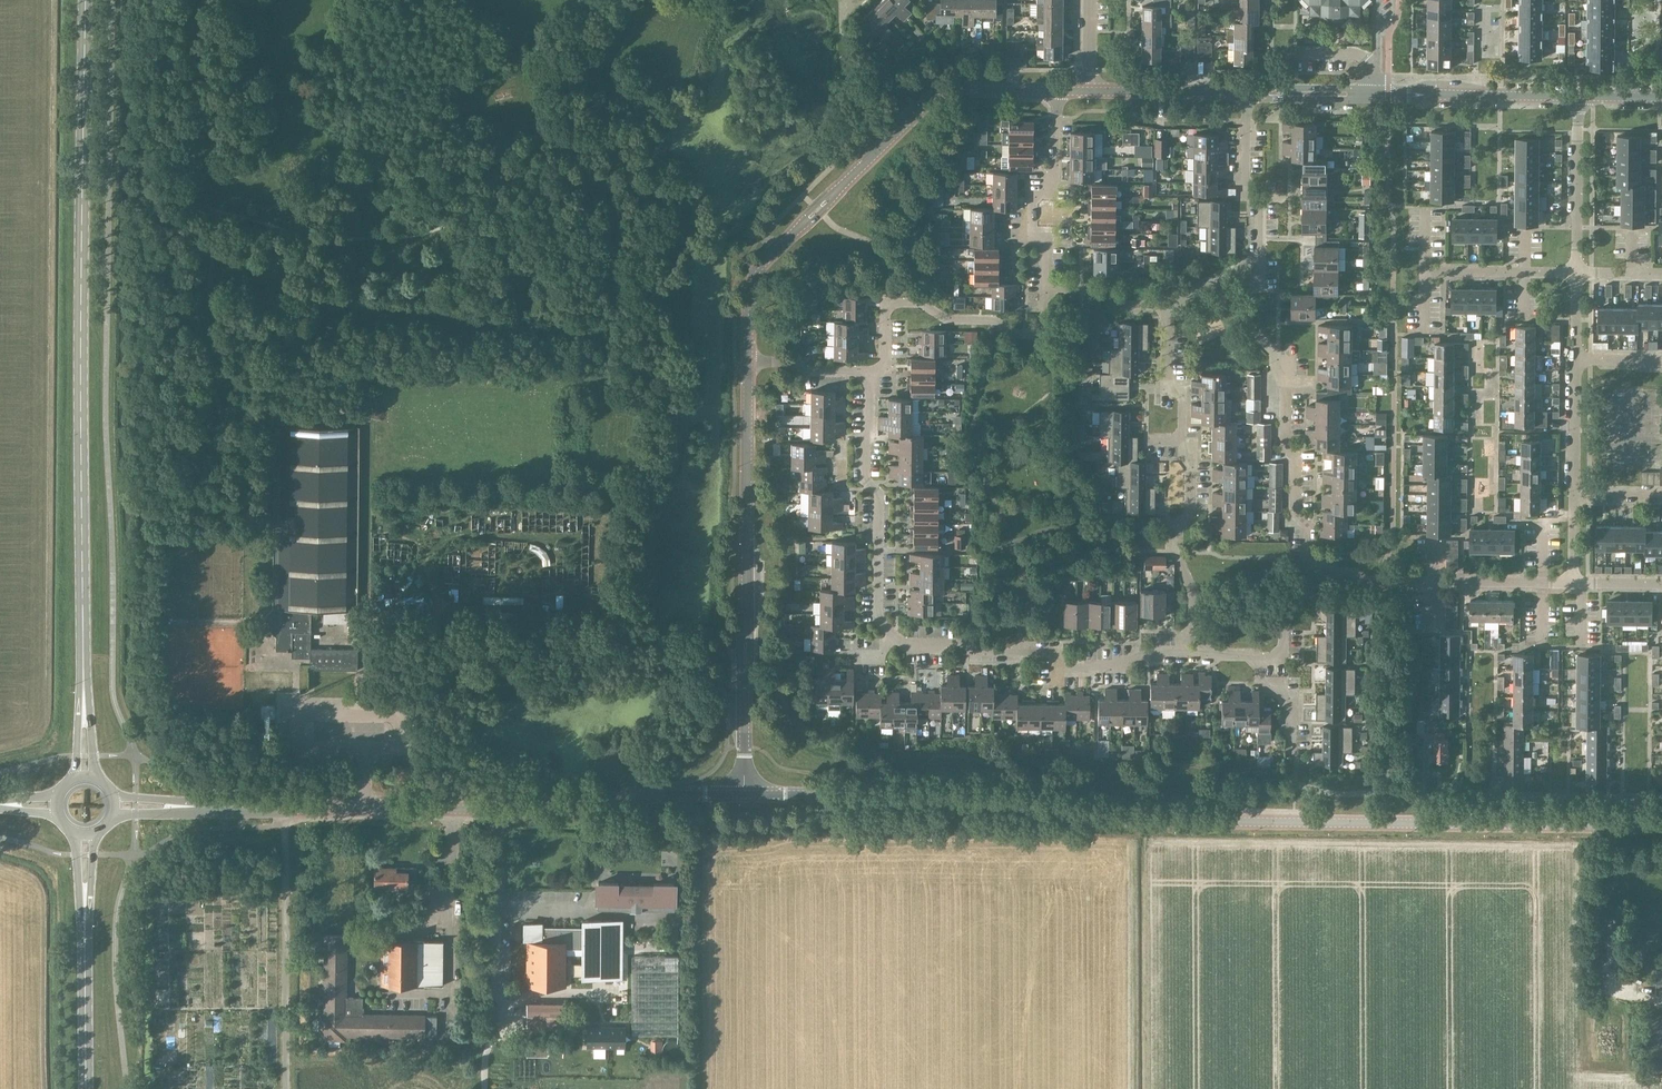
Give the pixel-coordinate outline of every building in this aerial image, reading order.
[(907,16),(891,0),(881,0),(876,5),(889,18),(895,12),(903,20),(907,16)] [(907,16),(910,12),(903,5),(907,0),(891,0),(907,16)] [(933,19),(943,19),(943,21),(954,21),(954,14),(954,0),(940,0),(940,2),(933,2),(933,19)] [(967,0),(954,0),(954,14),(962,14),(962,26),(967,26),(967,0)] [(981,0),(967,0),(967,26),(973,26),(973,22),(981,22),(981,0)] [(1002,3),(995,3),(995,0),(981,0),(981,22),(981,20),(989,20),(989,19),(1001,19),(1002,3)] [(1170,0),(1152,0),(1152,6),(1142,6),(1142,19),(1171,20),(1171,13),(1160,13),(1160,6),(1170,6),(1170,0)] [(1258,0),(1239,0),(1239,2),(1232,2),(1231,8),(1258,8),(1258,0)] [(1341,24),(1349,16),(1360,16),(1360,5),(1365,0),(1305,0),(1310,4),(1309,16),(1321,16),(1329,24),(1341,24)] [(1613,0),(1589,0),(1589,9),(1613,9),(1613,0)] [(1541,16),(1541,2),(1521,1),(1521,15),(1541,16)] [(1062,16),(1062,3),(1043,3),(1036,3),(1036,16),(1043,16),(1062,16)] [(884,23),(889,18),(876,5),(867,14),(887,35),(891,31),(884,23)] [(1258,22),(1258,8),(1231,8),(1239,9),(1239,22),(1252,22),(1258,22)] [(1452,18),(1452,8),(1427,8),(1427,17),(1452,18)] [(1613,19),(1613,9),(1589,9),(1589,19),(1613,19)] [(884,39),(887,35),(867,14),(857,23),(874,41),(878,40),(882,37),(884,39)] [(1540,30),(1541,16),(1521,15),(1521,29),(1540,30)] [(1043,30),(1062,30),(1062,16),(1043,16),(1036,16),(1036,23),(1043,23),(1043,30)] [(1451,27),(1452,18),(1427,17),(1427,27),(1451,27)] [(1171,26),(1171,20),(1142,19),(1141,33),(1160,33),(1160,26),(1171,26)] [(1613,29),(1613,19),(1589,19),(1589,29),(1613,29)] [(1226,29),(1226,35),(1252,36),(1252,22),(1239,22),(1234,22),(1234,28),(1226,29)] [(1451,37),(1451,27),(1427,27),(1427,37),(1451,37)] [(1540,43),(1540,30),(1521,29),(1521,43),(1540,43)] [(1613,38),(1613,29),(1589,29),(1589,38),(1613,38)] [(1061,43),(1062,30),(1043,30),(1043,37),(1036,37),(1036,43),(1061,43)] [(1160,47),(1160,33),(1141,33),(1141,46),(1160,47)] [(1233,42),(1233,49),(1252,49),(1252,36),(1226,35),(1226,42),(1233,42)] [(1197,45),(1197,61),(1204,61),(1204,45),(1211,45),(1211,37),(1197,37),(1197,45)] [(1451,47),(1451,37),(1427,37),(1427,47),(1451,47)] [(1613,48),(1613,38),(1589,38),(1589,48),(1613,48)] [(1061,57),(1061,43),(1036,43),(1036,49),(1043,49),(1043,57),(1061,57)] [(1540,58),(1540,43),(1521,43),(1520,58),(1540,58)] [(1160,60),(1160,47),(1141,46),(1141,60),(1160,60)] [(1451,57),(1451,47),(1427,47),(1427,56),(1451,57)] [(1613,58),(1613,48),(1589,48),(1588,58),(1613,58)] [(1252,63),(1252,49),(1233,49),(1233,63),(1252,63)] [(1451,67),(1451,57),(1427,56),(1427,67),(1451,67)] [(1613,68),(1613,58),(1588,58),(1588,68),(1613,68)] [(986,132),(987,126),(987,120),(978,120),(978,132),(986,132)] [(1008,120),(1001,120),(1001,126),(1008,127),(1008,132),(1035,132),(1036,126),(1032,126),(1033,120),(1008,120)] [(1316,135),(1317,123),(1283,123),(1283,129),(1293,129),(1293,135),(1316,135)] [(1461,136),(1455,136),(1455,130),(1431,130),(1431,140),(1460,141),(1461,136)] [(986,144),(986,132),(978,132),(978,144),(986,144)] [(1035,138),(1035,132),(1008,132),(1008,144),(1032,144),(1032,138),(1035,138)] [(1094,144),(1094,132),(1069,132),(1069,138),(1066,138),(1066,144),(1094,144)] [(1131,145),(1138,145),(1139,133),(1122,133),(1122,145),(1131,145)] [(1217,140),(1217,133),(1193,133),(1193,146),(1227,146),(1227,140),(1217,140)] [(1316,147),(1316,135),(1293,135),(1292,141),(1282,141),(1282,147),(1316,147)] [(1616,145),(1640,146),(1640,135),(1616,135),(1616,145)] [(1516,138),(1516,153),(1538,153),(1538,138),(1516,138)] [(1154,156),(1156,156),(1166,156),(1166,139),(1154,139),(1154,156)] [(1460,141),(1431,140),(1431,150),(1454,150),(1455,141),(1460,141)] [(1032,150),(1032,144),(1008,144),(1008,156),(1035,156),(1035,150),(1032,150)] [(1093,156),(1094,144),(1066,144),(1066,150),(1069,150),(1069,156),(1093,156)] [(1640,155),(1640,146),(1616,145),(1616,155),(1640,155)] [(1227,152),(1227,146),(1193,146),(1192,158),(1217,158),(1217,152),(1227,152)] [(1316,159),(1316,147),(1282,147),(1282,153),(1292,153),(1292,159),(1292,160),(1303,160),(1316,160),(1316,159)] [(1454,160),(1454,150),(1431,150),(1431,160),(1454,160)] [(1139,159),(1149,159),(1149,151),(1139,151),(1139,159)] [(1516,153),(1516,167),(1538,167),(1538,153),(1516,153)] [(966,168),(966,156),(958,155),(958,168),(966,168)] [(1640,165),(1640,155),(1616,155),(1616,165),(1640,165)] [(1035,162),(1035,156),(1008,156),(1008,168),(1032,169),(1032,162),(1035,162)] [(1093,168),(1093,156),(1069,156),(1069,162),(1066,162),(1066,168),(1093,168)] [(1217,164),(1217,158),(1192,158),(1192,170),(1227,170),(1227,164),(1217,164)] [(1303,172),(1327,172),(1327,159),(1316,159),(1316,160),(1303,160),(1303,172)] [(1454,170),(1454,160),(1431,160),(1431,170),(1454,170)] [(1640,175),(1640,165),(1616,165),(1616,175),(1640,175)] [(1516,167),(1516,181),(1538,181),(1538,167),(1516,167)] [(1093,181),(1093,168),(1066,168),(1066,174),(1069,174),(1069,180),(1093,181)] [(1226,176),(1227,170),(1192,170),(1192,182),(1216,182),(1217,176),(1226,176)] [(1454,180),(1454,170),(1431,170),(1430,180),(1454,180)] [(1016,178),(1016,172),(992,172),(992,184),(1019,184),(1019,178),(1016,178)] [(1327,184),(1327,172),(1303,172),(1303,184),(1327,184)] [(1640,185),(1640,175),(1616,175),(1616,185),(1621,185),(1640,185)] [(1454,190),(1454,180),(1430,180),(1430,189),(1454,190)] [(1516,181),(1516,195),(1538,195),(1538,181),(1516,181)] [(1216,188),(1216,182),(1192,182),(1192,194),(1226,194),(1226,188),(1216,188)] [(1019,190),(1019,184),(992,184),(992,196),(1016,196),(1016,190),(1019,190)] [(1115,197),(1115,184),(1087,184),(1087,190),(1090,190),(1090,197),(1115,197)] [(1326,196),(1327,184),(1303,184),(1303,196),(1326,196)] [(1621,195),(1645,195),(1645,185),(1640,185),(1621,185),(1621,195)] [(1454,200),(1454,190),(1430,189),(1430,200),(1454,200)] [(1516,195),(1516,209),(1538,209),(1538,195),(1516,195)] [(1645,205),(1645,195),(1621,195),(1621,205),(1645,205)] [(1016,202),(1016,196),(992,196),(992,207),(992,208),(994,208),(994,209),(1019,209),(1019,202),(1016,202)] [(1326,208),(1326,196),(1303,196),(1303,207),(1326,208)] [(1115,209),(1115,197),(1090,197),(1090,202),(1087,202),(1087,209),(1115,209)] [(1197,214),(1226,214),(1226,201),(1197,201),(1197,214)] [(1645,215),(1645,205),(1621,205),(1621,214),(1645,215)] [(992,208),(992,207),(969,207),(969,220),(996,220),(996,214),(994,214),(994,209),(994,208),(992,208)] [(1326,220),(1326,208),(1303,207),(1303,220),(1326,220)] [(1115,215),(1115,209),(1087,209),(1087,215),(1090,215),(1090,220),(1120,221),(1120,215),(1115,215)] [(1515,224),(1538,224),(1538,209),(1516,209),(1515,224)] [(1226,226),(1226,214),(1197,214),(1197,227),(1206,227),(1206,226),(1226,226)] [(1645,225),(1645,215),(1621,214),(1620,225),(1645,225)] [(1453,218),(1453,240),(1468,240),(1468,218),(1453,218)] [(1468,218),(1468,240),(1482,240),(1482,218),(1468,218)] [(1482,218),(1482,240),(1497,240),(1497,229),(1497,218),(1496,218),(1482,218)] [(996,226),(996,220),(969,220),(969,232),(993,232),(994,226),(996,226)] [(1123,221),(1120,221),(1090,220),(1090,226),(1087,226),(1087,232),(1114,233),(1114,226),(1123,226),(1123,221)] [(1326,232),(1326,220),(1303,220),(1302,232),(1326,232)] [(1370,232),(1370,220),(1359,220),(1359,232),(1370,232)] [(1206,239),(1235,239),(1235,226),(1226,226),(1206,226),(1206,227),(1206,239)] [(993,238),(993,232),(969,232),(969,244),(996,244),(996,238),(993,238)] [(1114,239),(1114,233),(1087,232),(1087,238),(1090,238),(1090,245),(1114,245),(1120,245),(1120,239),(1114,239)] [(1235,252),(1235,239),(1206,239),(1206,252),(1235,252)] [(1339,258),(1339,246),(1339,241),(1327,240),(1327,246),(1315,246),(1314,258),(1339,258)] [(998,254),(998,248),(973,248),(973,260),(1001,260),(1001,254),(998,254)] [(1117,261),(1117,248),(1093,248),(1093,254),(1090,254),(1090,260),(1117,261)] [(1338,270),(1339,258),(1314,258),(1314,270),(1338,270)] [(968,272),(973,272),(997,272),(998,266),(1001,267),(1001,260),(973,260),(973,266),(968,266),(968,272)] [(1117,273),(1117,261),(1090,260),(1090,267),(1093,267),(1093,273),(1117,273)] [(1338,282),(1338,270),(1314,270),(1314,282),(1338,282)] [(997,278),(997,272),(973,272),(973,284),(991,285),(991,284),(1000,284),(1000,278),(997,278)] [(1338,295),(1338,282),(1314,282),(1314,294),(1316,294),(1338,295)] [(1018,290),(1018,284),(1000,284),(991,284),(991,285),(991,296),(1015,297),(1015,296),(1015,290),(1018,290)] [(1452,288),(1452,310),(1467,310),(1467,289),(1452,288)] [(1467,289),(1467,310),(1481,310),(1481,289),(1467,289)] [(1481,289),(1481,310),(1496,311),(1496,289),(1481,289)] [(1314,294),(1304,293),(1292,293),(1292,306),(1316,306),(1316,294),(1314,294)] [(991,296),(991,309),(1015,309),(1015,302),(1018,302),(1018,296),(1015,296),(1015,297),(991,296)] [(870,303),(870,297),(843,297),(843,309),(867,309),(867,303),(870,303)] [(1648,327),(1648,303),(1637,303),(1637,308),(1638,308),(1637,327),(1638,327),(1648,327)] [(1657,327),(1658,303),(1648,303),(1648,327),(1657,327)] [(1316,306),(1292,306),(1292,318),(1327,318),(1327,306),(1316,306)] [(1608,331),(1608,308),(1598,307),(1598,331),(1608,331)] [(1618,331),(1618,308),(1608,308),(1608,331),(1618,331)] [(1628,332),(1628,308),(1618,308),(1618,331),(1628,332)] [(1638,308),(1637,308),(1628,308),(1628,332),(1638,332),(1638,327),(1637,327),(1638,308)] [(869,309),(867,309),(843,309),(843,321),(858,321),(858,322),(867,322),(867,315),(869,315),(869,309)] [(843,321),(834,321),(833,333),(868,334),(868,328),(858,328),(858,322),(858,321),(843,321)] [(1118,336),(1147,336),(1147,323),(1118,323),(1118,336)] [(1352,338),(1352,325),(1318,325),(1318,331),(1328,331),(1328,337),(1352,338)] [(1515,340),(1535,340),(1536,326),(1515,326),(1515,340)] [(946,343),(946,331),(922,330),(922,337),(919,337),(919,343),(922,343),(946,343)] [(868,340),(868,334),(833,333),(833,345),(858,346),(858,340),(868,340)] [(1147,349),(1147,336),(1118,336),(1117,348),(1138,349),(1147,349)] [(1352,349),(1352,338),(1328,337),(1328,343),(1318,343),(1318,349),(1361,350),(1361,349),(1352,349)] [(1414,356),(1414,344),(1423,344),(1424,337),(1414,337),(1402,337),(1402,356),(1414,356)] [(1535,354),(1535,340),(1515,340),(1515,354),(1535,354)] [(1468,343),(1446,342),(1434,342),(1434,357),(1454,357),(1454,349),(1468,349),(1468,343)] [(945,355),(946,343),(922,343),(922,349),(919,349),(919,355),(945,355)] [(857,352),(858,346),(833,345),(833,358),(867,358),(868,352),(857,352)] [(1138,349),(1117,348),(1108,348),(1108,361),(1138,361),(1138,349)] [(1360,361),(1361,350),(1318,349),(1318,355),(1328,355),(1328,361),(1352,362),(1352,361),(1360,361)] [(1535,368),(1535,354),(1515,354),(1515,368),(1535,368)] [(1362,356),(1362,364),(1372,364),(1371,356),(1362,356)] [(1454,371),(1454,357),(1434,357),(1434,371),(1454,371)] [(935,359),(907,358),(907,365),(910,365),(910,371),(942,371),(942,365),(934,365),(935,359)] [(1137,374),(1138,361),(1108,361),(1108,373),(1128,374),(1137,374)] [(1352,373),(1352,362),(1328,361),(1328,367),(1318,367),(1318,373),(1352,373)] [(1535,382),(1535,368),(1515,368),(1515,382),(1535,382)] [(907,377),(907,383),(934,383),(934,376),(942,377),(942,371),(910,371),(910,377),(907,377)] [(1454,385),(1454,371),(1434,371),(1434,385),(1454,385)] [(1128,374),(1108,373),(1099,373),(1099,386),(1128,386),(1128,374)] [(1352,386),(1352,373),(1318,373),(1318,379),(1328,379),(1328,386),(1337,386),(1337,392),(1317,392),(1316,399),(1316,405),(1306,405),(1306,411),(1341,412),(1341,393),(1352,393),(1352,386)] [(1225,382),(1225,374),(1201,374),(1200,380),(1191,380),(1191,386),(1225,386),(1229,386),(1229,382),(1225,382)] [(1260,387),(1260,375),(1249,374),(1249,387),(1260,387)] [(1535,397),(1535,382),(1515,382),(1515,396),(1535,397)] [(934,395),(934,383),(907,383),(907,389),(910,389),(910,395),(934,395)] [(1454,399),(1454,385),(1434,385),(1434,399),(1454,399)] [(1099,400),(1128,400),(1128,386),(1099,386),(1099,393),(1091,393),(1091,399),(1099,399),(1099,400)] [(1229,386),(1225,386),(1191,386),(1191,392),(1200,392),(1200,398),(1225,398),(1225,391),(1229,391),(1229,386)] [(1259,399),(1260,387),(1249,387),(1248,399),(1259,399)] [(835,397),(835,391),(811,391),(810,403),(845,403),(845,398),(835,397)] [(1535,411),(1535,397),(1515,396),(1515,410),(1535,411)] [(912,411),(912,399),(885,398),(885,405),(888,405),(888,411),(912,411)] [(1225,410),(1225,398),(1200,398),(1200,404),(1191,404),(1191,410),(1225,410)] [(1454,413),(1454,399),(1434,399),(1434,413),(1454,413)] [(845,410),(845,403),(810,403),(810,415),(835,415),(835,409),(845,410)] [(1099,423),(1128,423),(1128,411),(1099,410),(1099,423)] [(1225,422),(1225,410),(1191,410),(1190,416),(1200,416),(1200,422),(1208,422),(1225,422)] [(1515,410),(1514,425),(1535,425),(1547,425),(1547,411),(1535,411),(1515,410)] [(912,423),(912,411),(888,411),(887,417),(878,417),(878,423),(912,423)] [(1259,423),(1259,411),(1248,411),(1248,422),(1259,423)] [(1340,424),(1341,412),(1306,411),(1306,417),(1316,418),(1316,423),(1340,424)] [(1454,428),(1454,413),(1434,413),(1434,428),(1454,428)] [(835,422),(835,415),(810,415),(810,427),(844,428),(845,422),(835,422)] [(1211,434),(1236,434),(1236,427),(1241,427),(1241,422),(1225,422),(1208,422),(1208,428),(1211,428),(1211,434)] [(911,435),(912,423),(878,423),(878,429),(887,429),(887,435),(898,435),(899,435),(911,435)] [(1128,436),(1128,423),(1099,423),(1098,437),(1108,437),(1108,436),(1128,436)] [(1270,435),(1270,423),(1259,423),(1258,435),(1270,435)] [(1340,436),(1340,424),(1316,423),(1316,429),(1306,429),(1306,435),(1340,436)] [(358,610),(359,426),(275,425),(272,608),(265,615),(265,625),(276,636),(276,648),(287,648),(287,650),(291,650),(291,657),(310,658),(310,648),(311,609),(358,610)] [(844,434),(844,428),(810,427),(810,440),(835,440),(835,434),(844,434)] [(1235,446),(1236,434),(1211,434),(1211,440),(1208,440),(1208,446),(1235,446)] [(1447,445),(1447,435),(1423,434),(1423,445),(1447,445)] [(888,447),(922,447),(923,435),(911,435),(899,435),(898,435),(898,441),(888,441),(888,447)] [(1270,435),(1258,435),(1258,447),(1270,447),(1270,435)] [(1340,448),(1340,436),(1306,435),(1306,442),(1316,442),(1316,448),(1340,448)] [(1107,449),(1136,449),(1137,436),(1128,436),(1108,436),(1108,437),(1107,449)] [(1521,455),(1541,455),(1541,440),(1521,440),(1521,455)] [(773,454),(773,442),(764,442),(764,455),(773,454)] [(816,449),(816,443),(791,443),(791,455),(825,455),(826,449),(816,449)] [(1447,455),(1447,445),(1423,445),(1423,455),(1447,455)] [(1235,459),(1235,446),(1208,446),(1208,452),(1211,452),(1211,459),(1235,459)] [(922,459),(922,447),(888,447),(888,453),(898,453),(898,459),(922,459)] [(1270,447),(1258,447),(1258,459),(1270,459),(1270,447)] [(1136,462),(1136,449),(1107,449),(1107,462),(1116,462),(1136,462)] [(1357,464),(1357,452),(1323,451),(1323,458),(1333,458),(1333,464),(1357,464)] [(825,461),(825,455),(791,455),(791,468),(800,468),(800,467),(816,467),(816,461),(825,461)] [(1447,465),(1447,455),(1423,455),(1423,464),(1447,465)] [(1541,469),(1541,455),(1521,455),(1520,469),(1541,469)] [(922,471),(922,459),(898,459),(898,465),(888,464),(888,471),(922,471)] [(1145,462),(1143,462),(1136,462),(1116,462),(1116,474),(1145,474),(1145,462)] [(1246,475),(1246,462),(1222,462),(1222,468),(1212,468),(1212,474),(1246,475)] [(1281,475),(1281,463),(1270,463),(1270,475),(1281,475)] [(1357,476),(1357,464),(1333,464),(1333,470),(1323,469),(1323,475),(1357,476)] [(1447,474),(1447,465),(1423,464),(1423,474),(1427,474),(1447,474)] [(824,479),(824,473),(827,473),(827,467),(816,467),(800,467),(800,468),(800,479),(824,479)] [(1540,483),(1541,469),(1520,469),(1520,482),(1540,483)] [(930,471),(922,471),(888,471),(888,476),(898,476),(897,483),(922,483),(930,483),(930,471)] [(1145,487),(1145,474),(1116,474),(1116,487),(1125,487),(1145,487)] [(1246,487),(1246,475),(1212,474),(1212,480),(1221,480),(1221,486),(1246,487)] [(1451,485),(1451,484),(1451,474),(1447,474),(1427,474),(1427,484),(1451,485)] [(1281,487),(1281,475),(1270,475),(1270,487),(1281,487)] [(1357,488),(1357,476),(1323,475),(1323,481),(1333,482),(1333,488),(1357,488)] [(823,491),(824,491),(824,485),(827,485),(827,479),(824,479),(800,479),(800,491),(808,492),(808,491),(823,491)] [(1540,497),(1540,483),(1520,482),(1520,496),(1540,497)] [(1451,494),(1451,485),(1427,484),(1427,494),(1451,494)] [(937,486),(910,486),(910,492),(913,493),(913,499),(944,499),(944,494),(937,493),(937,486)] [(1246,499),(1246,487),(1221,486),(1221,492),(1212,492),(1212,499),(1246,499)] [(1125,500),(1154,500),(1154,487),(1145,487),(1125,487),(1125,500)] [(1281,499),(1281,487),(1270,487),(1270,499),(1281,499)] [(1357,500),(1357,488),(1333,488),(1333,493),(1323,493),(1322,500),(1357,500)] [(808,503),(842,504),(842,497),(832,497),(832,491),(824,491),(823,491),(808,491),(808,492),(808,503)] [(1451,504),(1451,494),(1427,494),(1427,504),(1451,504)] [(1540,512),(1540,497),(1520,496),(1520,511),(1540,512)] [(910,505),(910,511),(937,511),(937,505),(944,505),(944,499),(913,499),(913,505),(910,505)] [(1246,511),(1246,499),(1212,499),(1211,504),(1221,504),(1221,511),(1246,511)] [(1281,511),(1281,499),(1270,499),(1270,511),(1278,511),(1281,511)] [(1154,513),(1154,500),(1125,500),(1125,513),(1154,513)] [(1356,512),(1357,500),(1322,500),(1322,505),(1332,505),(1332,511),(1332,512),(1347,512),(1356,512)] [(1112,509),(1112,507),(1112,501),(1107,501),(1107,502),(1102,502),(1102,508),(1107,509),(1112,509)] [(842,510),(842,504),(808,503),(808,515),(832,515),(832,509),(842,510)] [(1451,514),(1451,504),(1427,504),(1427,514),(1451,514)] [(937,511),(910,511),(910,517),(913,517),(913,523),(937,523),(944,523),(944,518),(937,517),(937,511)] [(1245,523),(1246,511),(1221,511),(1221,516),(1211,516),(1211,522),(1245,523)] [(1278,511),(1270,511),(1267,511),(1267,523),(1278,524),(1278,511)] [(1332,512),(1332,511),(1323,511),(1323,518),(1321,518),(1320,524),(1323,524),(1347,524),(1347,512),(1332,512)] [(1451,524),(1451,514),(1427,514),(1427,523),(1451,524)] [(832,521),(832,515),(808,515),(808,528),(842,528),(842,522),(832,521)] [(1245,535),(1245,523),(1211,522),(1211,528),(1221,528),(1221,535),(1245,535)] [(937,523),(913,523),(913,529),(910,529),(910,535),(937,535),(937,523)] [(1278,531),(1278,524),(1267,523),(1267,531),(1278,531)] [(1451,534),(1451,524),(1427,523),(1427,534),(1451,534)] [(1320,530),(1320,536),(1347,536),(1347,529),(1354,529),(1354,524),(1347,524),(1323,524),(1323,530),(1320,530)] [(1606,550),(1606,526),(1595,525),(1595,549),(1606,550)] [(1615,550),(1616,526),(1606,526),(1606,550),(1615,550)] [(1625,550),(1626,526),(1616,526),(1615,550),(1625,550)] [(1635,550),(1635,526),(1626,526),(1625,550),(1635,550)] [(1645,550),(1646,531),(1646,526),(1635,526),(1635,550),(1645,550)] [(1470,540),(1470,551),(1485,551),(1485,529),(1471,529),(1470,529),(1470,540)] [(1485,529),(1485,551),(1499,551),(1499,529),(1485,529)] [(1499,529),(1499,551),(1514,551),(1514,529),(1499,529)] [(1655,555),(1655,531),(1646,531),(1645,550),(1645,554),(1655,555)] [(937,547),(937,535),(910,535),(910,541),(913,541),(913,547),(937,547)] [(964,535),(954,535),(955,547),(958,547),(964,547),(966,547),(966,535),(964,535)] [(855,548),(855,542),(831,541),(831,554),(865,554),(865,548),(855,548)] [(865,560),(865,554),(831,554),(831,566),(855,566),(855,560),(865,560)] [(944,566),(944,554),(910,554),(910,560),(920,560),(920,566),(944,566)] [(1152,568),(1152,555),(1144,555),(1143,568),(1152,568)] [(1164,569),(1164,556),(1152,555),(1152,568),(1164,569)] [(1479,567),(1479,558),(1470,558),(1469,567),(1479,567)] [(855,572),(855,566),(831,566),(831,578),(865,578),(865,572),(855,572)] [(944,578),(944,566),(920,566),(920,572),(910,572),(909,578),(944,578)] [(865,584),(865,578),(831,578),(831,589),(844,590),(855,590),(855,584),(865,584)] [(944,591),(944,578),(909,578),(909,584),(919,584),(919,590),(920,590),(934,591),(944,591)] [(844,590),(831,589),(819,589),(819,602),(853,602),(853,596),(844,596),(844,590)] [(920,590),(919,590),(911,590),(911,596),(908,596),(908,602),(910,602),(911,602),(934,602),(934,591),(920,590)] [(1152,614),(1152,590),(1140,590),(1139,614),(1152,614)] [(1152,590),(1152,614),(1164,614),(1164,590),(1152,590)] [(1075,625),(1075,600),(1063,600),(1063,624),(1075,625)] [(1087,625),(1087,600),(1075,600),(1075,625),(1087,625)] [(1100,625),(1100,600),(1087,600),(1087,625),(1100,625)] [(1112,625),(1112,600),(1100,600),(1100,625),(1112,625)] [(1124,625),(1124,600),(1112,600),(1112,625),(1124,625)] [(1136,625),(1136,600),(1124,600),(1124,625),(1136,625)] [(1484,625),(1485,600),(1470,600),(1470,620),(1479,620),(1479,625),(1484,625)] [(1498,625),(1499,600),(1485,600),(1484,625),(1485,625),(1485,620),(1493,620),(1493,625),(1498,625)] [(1513,624),(1513,620),(1513,600),(1499,600),(1498,625),(1499,625),(1499,620),(1507,620),(1507,624),(1513,624)] [(1608,600),(1608,622),(1623,622),(1623,600),(1608,600)] [(1623,600),(1623,622),(1637,623),(1637,601),(1623,600)] [(1637,601),(1637,623),(1651,623),(1652,601),(1637,601)] [(853,608),(853,602),(819,602),(819,614),(844,614),(844,608),(853,608)] [(934,615),(934,602),(911,602),(910,602),(910,608),(908,608),(908,614),(934,615)] [(1355,623),(1355,610),(1326,609),(1326,622),(1355,623)] [(843,620),(844,614),(819,614),(819,625),(837,626),(853,626),(853,620),(843,620)] [(1355,636),(1355,623),(1326,622),(1326,634),(1326,635),(1346,636),(1355,636)] [(837,626),(819,625),(810,625),(810,637),(835,638),(834,637),(834,631),(837,631),(837,626)] [(1326,635),(1326,634),(1317,634),(1317,648),(1346,648),(1346,636),(1326,635)] [(1463,643),(1463,635),(1440,635),(1440,651),(1460,651),(1460,643),(1463,643)] [(837,637),(834,637),(835,638),(810,637),(810,650),(834,650),(834,643),(837,643),(837,637)] [(316,669),(346,670),(357,670),(358,646),(357,646),(357,649),(310,648),(310,658),(310,669),(316,669)] [(1346,661),(1346,648),(1317,648),(1317,660),(1346,661)] [(1463,651),(1460,651),(1440,651),(1440,667),(1460,667),(1460,658),(1463,659),(1463,651)] [(1534,668),(1534,654),(1513,654),(1513,668),(1534,668)] [(1578,654),(1578,669),(1600,669),(1600,655),(1600,654),(1581,654),(1578,654)] [(992,709),(993,691),(993,685),(986,685),(987,666),(981,666),(981,675),(980,709),(992,709)] [(1326,680),(1355,681),(1355,668),(1326,667),(1326,680)] [(1462,667),(1460,667),(1440,667),(1440,683),(1459,683),(1460,674),(1462,674),(1462,667)] [(818,708),(828,708),(829,668),(823,668),(822,677),(816,677),(816,706),(818,708)] [(834,678),(834,668),(829,668),(828,708),(829,708),(829,709),(840,709),(840,702),(840,678),(834,678)] [(840,702),(852,702),(853,668),(846,668),(846,678),(840,678),(840,702)] [(1534,683),(1534,668),(1513,668),(1513,682),(1534,683)] [(1578,669),(1577,683),(1599,683),(1600,669),(1578,669)] [(1210,698),(1211,674),(1204,674),(1204,671),(1198,671),(1198,683),(1198,698),(1210,698)] [(1150,707),(1150,710),(1153,713),(1158,713),(1162,710),(1162,707),(1162,673),(1156,673),(1156,682),(1150,682),(1150,689),(1150,707)] [(1174,714),(1174,707),(1174,683),(1168,682),(1168,673),(1162,673),(1162,707),(1162,714),(1174,714)] [(1186,707),(1186,673),(1180,673),(1180,683),(1174,683),(1174,707),(1186,707)] [(1198,698),(1198,683),(1192,683),(1192,673),(1186,673),(1186,707),(1198,707),(1198,698)] [(953,709),(953,675),(947,674),(947,684),(940,684),(940,693),(941,693),(941,708),(953,709)] [(953,709),(965,709),(965,684),(958,684),(959,675),(953,675),(953,709)] [(980,709),(981,675),(974,675),(974,684),(968,684),(968,709),(980,709)] [(1355,694),(1355,681),(1326,680),(1326,693),(1345,694),(1355,694)] [(1534,696),(1534,683),(1513,682),(1513,696),(1534,696)] [(1462,683),(1459,683),(1440,683),(1440,698),(1459,699),(1459,690),(1462,690),(1462,683)] [(1577,683),(1577,697),(1599,697),(1599,683),(1577,683)] [(1221,723),(1233,724),(1234,686),(1228,686),(1227,699),(1221,699),(1221,723)] [(1239,690),(1234,690),(1234,686),(1233,724),(1245,724),(1246,700),(1239,699),(1239,690)] [(1110,723),(1110,688),(1104,688),(1104,698),(1098,698),(1097,723),(1110,723)] [(1116,698),(1116,689),(1110,688),(1110,723),(1122,723),(1122,698),(1116,698)] [(868,692),(862,692),(862,689),(856,689),(856,716),(868,716),(868,692)] [(880,716),(880,701),(881,692),(874,692),(874,689),(868,689),(868,692),(868,716),(880,716)] [(1134,723),(1134,689),(1128,689),(1128,698),(1122,698),(1122,723),(1134,723)] [(1140,699),(1140,689),(1134,689),(1134,723),(1146,723),(1146,699),(1140,699)] [(929,693),(928,693),(922,693),(922,690),(916,690),(916,692),(917,692),(916,717),(928,717),(929,693)] [(941,693),(940,693),(934,693),(934,690),(928,690),(928,693),(929,693),(928,717),(941,717),(941,708),(941,693)] [(1258,690),(1252,690),(1252,700),(1246,700),(1245,724),(1257,724),(1258,706),(1258,690)] [(892,726),(892,691),(886,691),(886,701),(880,701),(880,716),(880,726),(892,726)] [(904,726),(904,701),(898,701),(898,691),(892,691),(892,726),(904,726)] [(1005,694),(1004,694),(998,694),(998,691),(993,691),(992,709),(992,718),(1004,718),(1005,694)] [(1016,718),(1017,703),(1017,694),(1010,694),(1010,691),(1004,691),(1004,694),(1005,694),(1004,718),(1016,718)] [(917,692),(916,692),(910,692),(910,701),(904,701),(904,726),(905,726),(905,731),(916,731),(916,717),(917,692)] [(1077,695),(1076,695),(1070,695),(1070,692),(1064,692),(1064,703),(1065,718),(1077,719),(1077,695)] [(1077,695),(1077,719),(1088,719),(1089,695),(1082,695),(1082,692),(1076,692),(1076,695),(1077,695)] [(1326,693),(1316,693),(1316,706),(1345,706),(1345,694),(1326,693)] [(1534,711),(1534,696),(1513,696),(1513,710),(1534,711)] [(1577,697),(1577,711),(1599,711),(1599,697),(1577,697)] [(1462,699),(1459,699),(1440,698),(1440,715),(1459,715),(1459,706),(1462,706),(1462,699)] [(1028,727),(1029,700),(1022,700),(1022,703),(1017,703),(1016,718),(1016,727),(1028,727)] [(1040,727),(1041,703),(1034,703),(1034,700),(1029,700),(1028,727),(1040,727)] [(1052,728),(1053,700),(1046,700),(1046,703),(1041,703),(1040,727),(1052,728)] [(1065,718),(1064,703),(1059,703),(1059,700),(1053,700),(1052,728),(1064,728),(1065,718)] [(1257,724),(1257,732),(1270,733),(1270,709),(1263,709),(1263,706),(1258,706),(1257,724)] [(1345,719),(1345,706),(1316,706),(1316,719),(1345,719)] [(1513,710),(1513,724),(1524,725),(1533,725),(1539,725),(1539,719),(1533,719),(1534,711),(1513,710)] [(1577,711),(1577,726),(1587,726),(1598,726),(1598,725),(1599,725),(1599,711),(1577,711)] [(1413,727),(1421,728),(1423,714),(1415,713),(1413,727)] [(1524,725),(1513,724),(1505,724),(1505,733),(1502,733),(1502,741),(1504,741),(1524,741),(1524,725)] [(1323,739),(1352,739),(1352,726),(1323,725),(1323,739)] [(1587,741),(1607,742),(1607,733),(1610,733),(1610,725),(1599,725),(1598,725),(1598,726),(1587,726),(1587,741)] [(1434,738),(1434,739),(1434,760),(1448,760),(1448,738),(1446,738),(1446,732),(1435,732),(1435,738),(1434,738)] [(1352,752),(1352,739),(1323,739),(1323,751),(1343,752),(1352,752)] [(1524,757),(1524,741),(1504,741),(1504,749),(1502,749),(1501,756),(1504,756),(1524,757)] [(1610,742),(1607,742),(1587,741),(1587,757),(1607,757),(1607,749),(1610,749),(1610,742)] [(1323,751),(1314,751),(1314,764),(1343,764),(1343,752),(1323,751)] [(1524,772),(1524,757),(1504,756),(1504,765),(1501,765),(1501,772),(1504,772),(1524,772)] [(1609,757),(1607,757),(1587,757),(1587,773),(1606,773),(1606,765),(1609,765),(1609,757)] [(1524,789),(1524,772),(1504,772),(1504,781),(1501,781),(1501,789),(1524,789)] [(1609,773),(1606,773),(1587,773),(1587,790),(1606,790),(1606,780),(1609,780),(1609,773)] [(416,868),(395,867),(374,867),(374,885),(374,888),(385,888),(385,885),(398,885),(398,891),(404,891),(404,900),(415,900),(416,881),(416,868)] [(618,883),(598,882),(597,896),(595,896),(595,903),(597,903),(597,909),(630,909),(630,911),(641,911),(641,909),(673,910),(673,904),(676,904),(676,897),(673,897),(674,883),(654,883),(654,885),(618,885),(618,883)] [(526,986),(565,987),(565,948),(583,948),(582,977),(621,977),(622,921),(583,920),(583,929),(539,928),(540,924),(525,924),(525,939),(528,939),(528,942),(527,942),(526,986)] [(678,928),(665,928),(665,940),(678,940),(678,928)] [(319,1040),(337,1040),(345,1036),(424,1036),(425,1016),(362,1015),(363,997),(345,997),(346,935),(325,935),(324,1015),(320,1022),(319,1040)] [(381,941),(381,985),(420,985),(443,985),(443,941),(420,941),(417,941),(381,941)] [(1615,962),(1620,951),(1612,947),(1607,958),(1615,962)] [(631,956),(632,1035),(678,1035),(678,956),(631,956)] [(151,984),(152,991),(165,991),(165,983),(151,984)] [(565,1002),(526,1002),(526,1030),(565,1030),(565,1002)] [(431,1018),(430,1036),(440,1037),(440,1018),(431,1018)] [(625,1027),(587,1027),(587,1046),(624,1047),(625,1027)] [(676,1040),(672,1040),(668,1041),(665,1043),(663,1046),(663,1050),(664,1054),(666,1057),(669,1059),(673,1059),(677,1058),(680,1056),(682,1053),(683,1049),(682,1045),(679,1042),(676,1040)]
